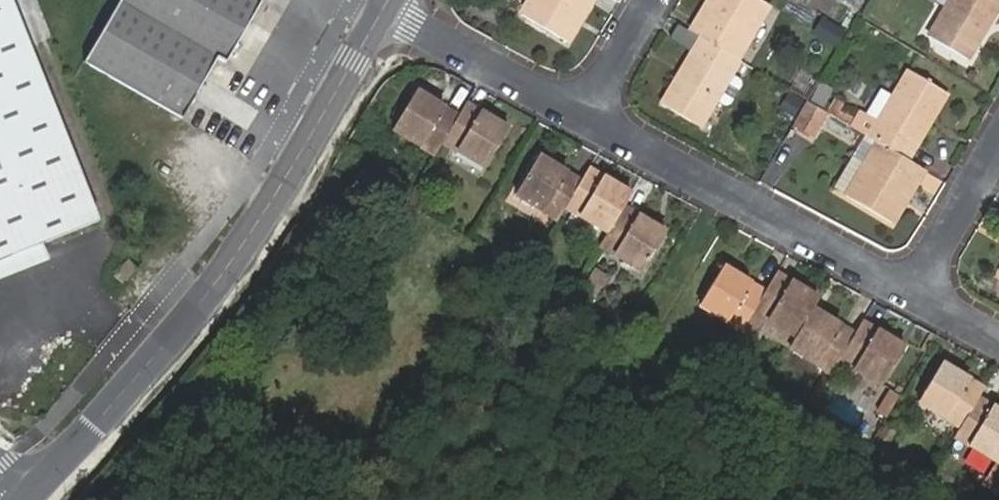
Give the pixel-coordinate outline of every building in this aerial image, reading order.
[(39,235),(97,212),(12,0),(0,0),(0,250),(39,235)] [(92,57),(186,119),(223,57),(231,62),(263,8),(258,0),(125,0),(92,57)] [(520,12),(568,41),(576,27),(564,21),(577,0),(526,0),(520,12)] [(576,27),(592,2),(589,0),(577,0),(564,21),(576,27)] [(688,30),(697,35),(736,58),(768,4),(760,0),(719,0),(709,20),(698,13),(688,30)] [(698,13),(709,20),(719,0),(705,0),(698,13)] [(927,32),(968,59),(976,44),(967,40),(981,16),(990,20),(998,5),(998,0),(946,0),(927,32)] [(990,20),(998,25),(998,5),(990,20)] [(967,40),(976,44),(990,20),(981,16),(967,40)] [(838,46),(846,29),(822,18),(814,36),(838,46)] [(736,58),(697,35),(683,61),(690,66),(677,90),(670,86),(662,101),(701,122),(727,78),(739,59),(736,58)] [(690,66),(683,61),(670,86),(677,90),(690,66)] [(874,138),(909,159),(922,134),(916,132),(930,108),(935,112),(945,95),(906,71),(892,94),(876,120),(864,114),(855,109),(846,122),(863,132),(874,138)] [(737,88),(736,83),(727,78),(712,104),(721,109),(726,108),(737,88)] [(819,81),(810,99),(824,106),(833,88),(819,81)] [(864,114),(876,120),(892,94),(880,87),(864,114)] [(393,130),(434,153),(441,142),(459,112),(416,89),(393,130)] [(793,117),(802,98),(788,91),(779,110),(793,117)] [(826,110),(806,98),(792,121),(813,133),(826,110)] [(507,125),(465,101),(459,112),(441,142),(483,166),(507,125)] [(916,132),(922,134),(935,112),(930,108),(916,132)] [(863,132),(834,186),(845,192),(874,138),(863,132)] [(915,184),(924,168),(909,159),(874,138),(845,192),(893,222),(901,207),(889,201),(903,178),(915,184)] [(514,196),(556,220),(564,207),(580,179),(539,155),(514,196)] [(631,193),(587,167),(580,179),(564,207),(608,233),(622,208),(631,193)] [(901,207),(915,184),(903,178),(889,201),(901,207)] [(608,233),(599,246),(640,270),(662,231),(622,208),(608,233)] [(0,250),(0,270),(46,252),(39,235),(0,250)] [(764,288),(742,327),(756,335),(760,330),(766,320),(794,335),(813,304),(829,278),(785,254),(764,288)] [(699,302),(742,327),(764,288),(722,265),(699,302)] [(794,335),(787,346),(832,371),(838,361),(856,330),(813,304),(794,335)] [(760,330),(787,346),(794,335),(766,320),(760,330)] [(862,321),(856,330),(838,361),(879,384),(902,345),(862,321)] [(959,426),(979,393),(983,386),(940,361),(916,402),(959,426)] [(998,463),(998,405),(979,393),(959,426),(953,436),(998,463)]
